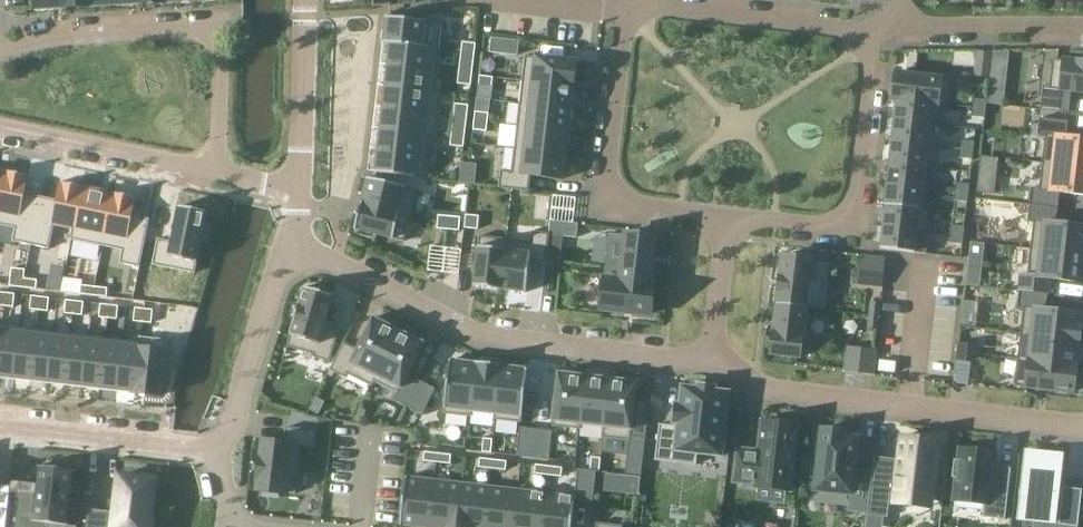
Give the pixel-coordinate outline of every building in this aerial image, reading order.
[(36,11),(64,10),(63,0),(36,0),(36,11)] [(64,10),(90,8),(90,0),(63,0),(64,10)] [(90,8),(115,7),(115,0),(90,0),(90,8)] [(386,17),(383,43),(390,44),(390,43),(439,49),(439,48),(442,23),(386,17)] [(492,39),(491,52),(517,55),(518,42),(492,39)] [(463,42),(462,50),(475,52),(476,44),(463,42)] [(390,44),(375,173),(426,179),(430,135),(436,136),(441,92),(436,91),(440,48),(439,48),(439,49),(390,43),(390,44)] [(462,50),(461,59),(474,60),(475,52),(462,50)] [(526,56),(523,81),(574,88),(577,62),(526,56)] [(1040,110),(1069,113),(1071,91),(1082,92),(1082,56),(1080,56),(1079,62),(1052,59),(1049,86),(1043,86),(1040,110)] [(992,57),(990,71),(1004,73),(1006,59),(992,57)] [(461,59),(460,67),(473,69),(474,60),(461,59)] [(460,67),(459,76),(472,77),(473,69),(460,67)] [(895,73),(892,99),(898,100),(898,99),(943,104),(943,105),(949,106),(952,80),(895,73)] [(459,76),(458,84),(471,86),(472,77),(459,76)] [(480,76),(479,85),(492,86),(493,78),(480,76)] [(523,81),(520,104),(571,109),(574,88),(523,81)] [(490,100),(477,98),(476,107),(489,108),(490,100)] [(898,100),(896,120),(930,124),(930,125),(940,126),(943,105),(943,104),(898,99),(898,100)] [(973,99),(972,108),(986,109),(987,100),(973,99)] [(455,104),(454,112),(467,114),(468,105),(455,104)] [(520,104),(517,126),(569,132),(571,109),(520,104)] [(454,112),(453,121),(466,122),(467,114),(454,112)] [(1037,136),(1045,137),(1042,163),(1082,168),(1082,140),(1066,138),(1068,121),(1039,118),(1037,136)] [(896,120),(893,141),(928,145),(928,144),(930,125),(930,124),(896,120)] [(453,121),(452,129),(465,131),(466,122),(453,121)] [(474,121),(473,130),(486,131),(487,122),(474,121)] [(517,126),(515,149),(566,154),(569,132),(517,126)] [(452,129),(451,137),(464,139),(465,131),(452,129)] [(451,137),(450,146),(463,147),(464,139),(451,137)] [(979,139),(979,148),(992,149),(993,140),(979,139)] [(961,140),(960,149),(973,151),(974,142),(961,140)] [(893,141),(891,163),(930,167),(930,168),(935,169),(938,145),(928,144),(928,145),(893,141)] [(501,171),(499,188),(529,192),(531,176),(563,180),(566,154),(515,149),(512,172),(501,171)] [(960,149),(959,158),(972,160),(973,151),(960,149)] [(890,173),(888,184),(928,188),(930,168),(930,167),(891,163),(890,173)] [(1029,205),(1058,209),(1060,192),(1082,195),(1082,168),(1042,163),(1039,188),(1031,187),(1029,205)] [(459,171),(451,170),(450,179),(458,181),(459,171)] [(0,205),(0,214),(18,218),(13,242),(14,242),(31,246),(41,197),(26,194),(30,176),(7,171),(0,205)] [(368,178),(361,204),(410,215),(416,190),(368,178)] [(41,197),(31,246),(48,249),(50,249),(55,226),(74,230),(83,187),(61,182),(57,200),(41,197)] [(956,183),(955,192),(968,193),(969,184),(956,183)] [(888,184),(886,205),(925,209),(926,208),(928,188),(888,184)] [(83,187),(74,230),(106,236),(114,193),(83,187)] [(955,192),(954,201),(967,202),(968,193),(955,192)] [(114,193),(106,236),(125,240),(120,264),(122,264),(140,268),(150,220),(133,216),(137,198),(135,198),(114,193)] [(361,204),(355,229),(404,241),(410,215),(361,204)] [(886,205),(883,226),(918,230),(918,231),(928,232),(931,209),(926,208),(925,209),(886,205)] [(1027,222),(1033,223),(1030,249),(1082,255),(1082,227),(1056,224),(1058,209),(1029,205),(1027,222)] [(157,238),(152,264),(169,268),(171,257),(197,263),(202,242),(207,243),(210,224),(206,223),(208,212),(179,206),(171,241),(157,238)] [(466,215),(465,228),(477,229),(479,216),(466,215)] [(438,216),(437,229),(448,230),(449,217),(438,216)] [(449,217),(448,230),(459,231),(460,218),(449,217)] [(550,221),(549,233),(549,234),(563,236),(576,238),(578,224),(550,221)] [(951,225),(950,234),(963,236),(964,236),(964,229),(964,227),(951,225)] [(883,226),(880,249),(915,253),(918,231),(918,230),(883,226)] [(506,239),(500,290),(526,293),(530,262),(546,263),(549,234),(549,233),(532,231),(530,242),(506,239)] [(609,234),(604,279),(621,281),(621,282),(650,286),(650,285),(655,237),(626,233),(626,236),(609,234)] [(549,234),(546,263),(560,264),(563,236),(549,234)] [(950,234),(949,243),(962,245),(963,245),(964,236),(963,236),(950,234)] [(479,236),(473,287),(500,290),(506,239),(479,236)] [(971,242),(967,271),(981,272),(984,243),(971,242)] [(1019,291),(1048,294),(1050,279),(1082,283),(1082,255),(1030,249),(1027,275),(1021,274),(1019,291)] [(783,256),(777,305),(806,308),(806,306),(820,307),(823,281),(809,279),(811,259),(783,256)] [(860,257),(857,283),(881,286),(884,260),(860,257)] [(9,286),(23,288),(24,279),(25,270),(11,268),(9,286)] [(62,280),(49,277),(47,288),(60,291),(62,280)] [(37,280),(24,279),(23,288),(36,289),(37,280)] [(604,279),(600,308),(651,314),(654,285),(650,285),(650,286),(621,282),(621,281),(604,279)] [(80,294),(93,296),(94,287),(81,285),(80,294)] [(108,288),(94,287),(93,296),(107,298),(108,288)] [(291,337),(288,347),(314,354),(313,357),(330,362),(339,332),(324,327),(334,296),(304,287),(290,337),(291,337)] [(1019,291),(1017,309),(1023,310),(1020,334),(1080,341),(1082,314),(1046,310),(1048,294),(1019,291)] [(13,308),(15,294),(6,293),(4,307),(13,308)] [(30,310),(39,311),(40,297),(31,296),(30,310)] [(48,312),(49,298),(40,297),(39,311),(48,312)] [(64,314),(73,315),(75,301),(66,300),(64,314)] [(82,316),(84,302),(75,301),(73,315),(82,316)] [(870,302),(869,315),(879,317),(881,303),(870,302)] [(99,318),(108,319),(110,305),(101,304),(99,318)] [(117,320),(119,306),(110,305),(108,319),(117,320)] [(777,305),(771,354),(800,357),(806,308),(777,305)] [(134,322),(143,323),(144,309),(135,308),(134,322)] [(152,324),(153,310),(144,309),(143,323),(152,324)] [(869,315),(867,329),(878,330),(879,317),(869,315)] [(343,342),(330,370),(345,378),(347,374),(371,386),(374,381),(373,381),(375,377),(399,329),(373,316),(357,349),(343,342)] [(0,344),(0,370),(14,372),(19,329),(2,327),(0,344)] [(19,329),(14,372),(32,374),(37,331),(19,329)] [(375,377),(373,381),(374,381),(398,393),(394,400),(408,407),(421,383),(408,376),(425,342),(399,329),(375,377)] [(37,331),(32,374),(49,376),(54,333),(37,331)] [(54,333),(49,376),(66,378),(71,335),(54,333)] [(1020,334),(1018,359),(1077,367),(1080,341),(1020,334)] [(71,335),(66,378),(83,380),(88,337),(71,335)] [(88,337),(83,380),(101,382),(106,339),(88,337)] [(106,339),(101,382),(118,384),(123,341),(106,339)] [(123,341),(118,384),(134,386),(135,386),(140,343),(123,341)] [(134,386),(133,389),(162,392),(163,376),(168,377),(170,362),(165,362),(167,346),(140,343),(135,386),(134,386)] [(958,343),(957,352),(976,354),(977,345),(958,343)] [(848,347),(845,371),(873,374),(875,351),(848,347)] [(957,352),(956,361),(975,363),(976,354),(957,352)] [(444,409),(443,414),(471,417),(472,412),(470,412),(476,363),(449,359),(444,409)] [(1018,359),(1014,386),(1074,393),(1077,367),(1018,359)] [(476,363),(470,412),(472,412),(495,415),(496,415),(501,366),(476,363)] [(495,415),(494,420),(521,423),(522,418),(528,369),(501,366),(496,415),(495,415)] [(557,372),(552,422),(553,422),(552,427),(580,430),(581,426),(579,425),(585,375),(557,372)] [(585,375),(579,425),(581,426),(603,428),(605,428),(610,378),(585,375)] [(603,428),(603,438),(629,441),(628,455),(627,464),(643,466),(646,438),(631,436),(631,432),(632,432),(637,395),(638,381),(610,378),(605,428),(603,428)] [(421,383),(408,407),(423,415),(435,390),(421,383)] [(659,425),(655,461),(697,466),(698,454),(722,457),(728,393),(714,392),(714,387),(697,385),(696,390),(682,388),(680,406),(676,405),(674,424),(678,425),(678,427),(659,425)] [(737,448),(733,482),(754,485),(754,487),(758,488),(786,491),(791,492),(798,425),(789,424),(789,420),(772,417),(772,422),(761,420),(758,451),(737,448)] [(257,455),(254,481),(256,481),(254,493),(287,496),(287,493),(296,494),(301,447),(315,448),(316,431),(287,427),(285,441),(261,438),(259,456),(257,455)] [(520,428),(516,456),(533,458),(536,430),(534,429),(534,431),(523,429),(523,428),(520,428)] [(536,430),(533,458),(549,460),(552,432),(550,431),(550,432),(539,431),(539,430),(536,430)] [(817,434),(814,455),(819,456),(815,490),(850,494),(848,512),(867,514),(872,470),(855,468),(858,439),(846,438),(846,434),(822,431),(821,435),(817,434)] [(867,514),(867,516),(884,517),(887,518),(890,494),(894,495),(932,500),(933,500),(939,441),(901,437),(898,460),(898,464),(874,461),(872,470),(867,514)] [(483,439),(482,452),(491,453),(493,439),(483,439)] [(954,460),(952,478),(955,478),(953,499),(984,503),(982,518),(1005,520),(1009,478),(994,476),(995,466),(997,454),(958,449),(957,460),(954,460)] [(425,452),(424,461),(437,463),(438,453),(425,452)] [(438,453),(437,463),(450,464),(451,455),(438,453)] [(1021,517),(1035,519),(1034,526),(1052,526),(1053,517),(1059,518),(1058,525),(1076,526),(1078,526),(1082,490),(1065,487),(1063,487),(1062,493),(1055,492),(1058,470),(1059,457),(1028,453),(1021,517)] [(480,458),(478,468),(492,469),(493,460),(480,458)] [(592,458),(590,471),(596,472),(600,472),(601,459),(592,458)] [(493,460),(492,469),(506,471),(507,462),(493,460)] [(536,465),(534,474),(548,476),(549,466),(536,465)] [(549,466),(548,476),(562,477),(562,468),(549,466)] [(15,526),(44,526),(44,523),(68,525),(74,472),(39,467),(36,494),(20,492),(15,526)] [(575,497),(575,500),(593,502),(596,472),(590,471),(578,470),(575,497)] [(86,526),(156,526),(157,517),(154,516),(159,476),(116,471),(111,512),(88,509),(86,526)] [(400,525),(415,526),(429,526),(434,480),(405,477),(400,525)] [(429,526),(457,526),(462,484),(434,480),(429,526)] [(457,526),(485,526),(490,487),(462,484),(457,526)] [(9,488),(0,487),(0,526),(5,526),(9,488)] [(485,526),(514,526),(518,490),(490,487),(485,526)] [(514,526),(542,526),(546,493),(518,490),(514,526)] [(542,526),(572,526),(575,500),(575,497),(546,493),(542,526)]
